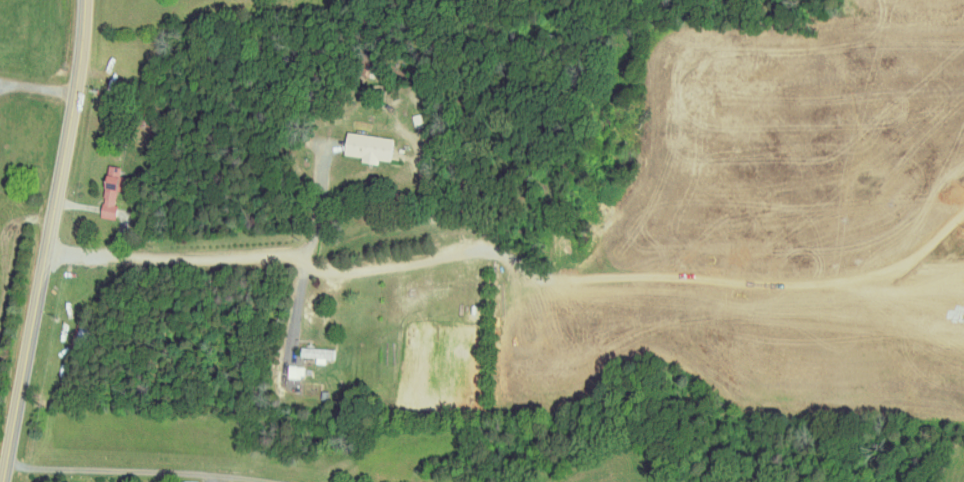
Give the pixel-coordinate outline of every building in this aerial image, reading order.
[(358,162),(376,164),(376,160),(388,162),(390,138),(343,133),(341,155),(359,158),(358,162)] [(112,219),(115,191),(123,192),(125,178),(117,177),(118,167),(104,165),(98,218),(112,219)] [(331,359),(331,349),(298,348),(298,357),(331,359)]
